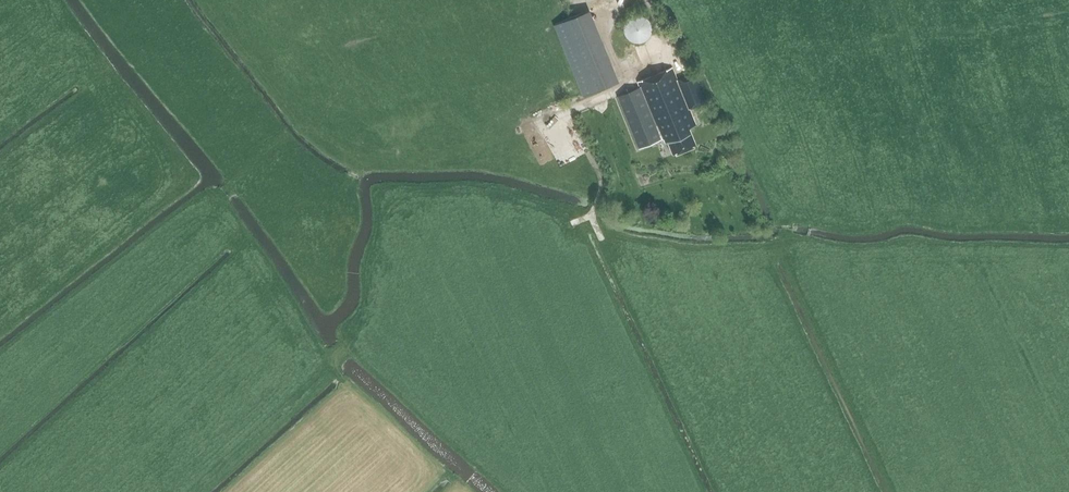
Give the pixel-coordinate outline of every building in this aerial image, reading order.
[(588,7),(554,22),(585,94),(619,79),(588,7)] [(688,109),(705,102),(694,74),(655,90),(652,82),(617,96),(638,149),(664,139),(666,143),(668,142),(673,154),(696,144),(689,128),(695,126),(688,109)]
